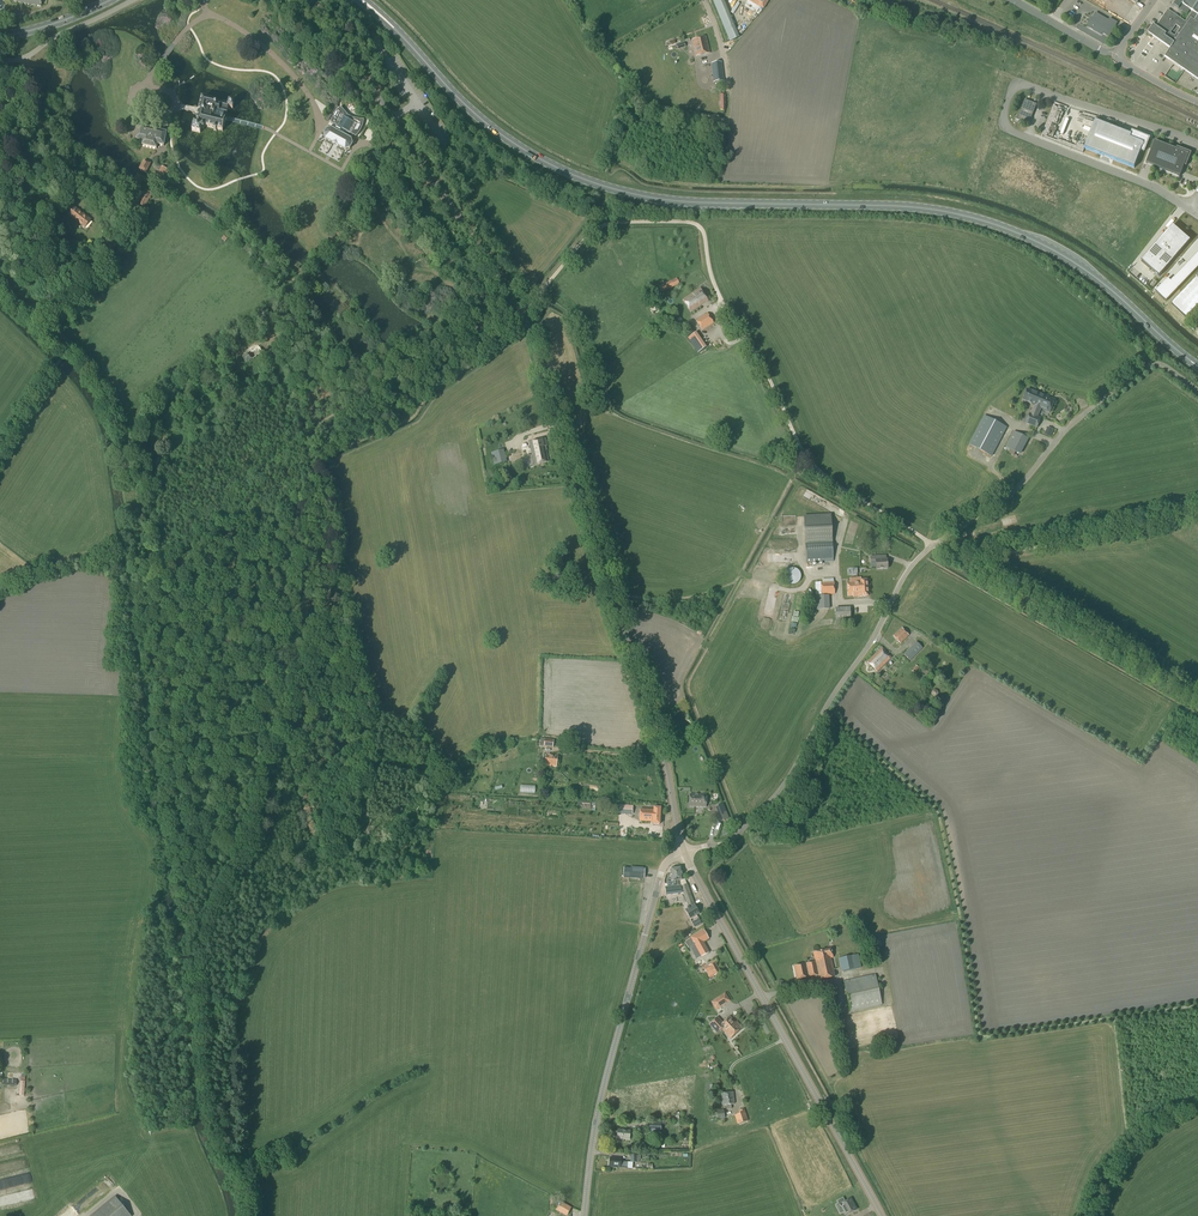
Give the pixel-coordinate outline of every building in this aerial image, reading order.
[(738,38),(722,0),(712,0),(729,42),(738,38)] [(763,10),(769,0),(748,0),(763,10)] [(1178,1),(1177,1),(1174,6),(1179,9),(1182,4),(1183,5),(1180,9),(1187,14),(1190,10),(1192,11),(1185,22),(1168,10),(1156,27),(1153,25),(1148,33),(1147,35),(1151,38),(1152,36),(1170,49),(1164,57),(1197,80),(1197,0),(1178,0),(1178,1)] [(744,14),(748,19),(753,14),(749,10),(744,14)] [(1089,20),(1091,21),(1088,27),(1101,35),(1102,33),(1109,37),(1117,23),(1110,19),(1109,21),(1095,14),(1093,18),(1091,17),(1089,20)] [(695,56),(709,53),(706,37),(692,39),(695,56)] [(702,67),(696,71),(698,75),(705,70),(702,67)] [(721,68),(712,69),(713,87),(723,86),(721,68)] [(689,76),(687,90),(695,91),(697,77),(689,76)] [(700,90),(698,104),(706,105),(708,91),(700,90)] [(1137,100),(1125,95),(1122,100),(1134,106),(1137,100)] [(228,104),(217,102),(217,101),(202,98),(199,107),(199,110),(198,113),(196,123),(194,123),(192,131),(200,133),(201,129),(204,130),(205,126),(214,129),(213,131),(217,132),(217,130),(223,131),(225,120),(224,119),(224,118),(224,117),(226,111),(227,112),(228,109),(230,110),(230,108),(233,109),(234,103),(229,102),(228,104)] [(1029,123),(1037,104),(1025,100),(1018,116),(1017,115),(1016,119),(1024,123),(1024,121),(1029,123)] [(353,118),(347,115),(340,107),(339,108),(338,109),(337,111),(335,113),(333,115),(332,118),(331,119),(331,121),(330,123),(331,123),(333,124),(331,128),(331,129),(330,129),(327,130),(326,130),(325,131),(324,133),(324,134),(324,135),(325,138),(325,139),(326,140),(328,141),(330,142),(332,143),(333,143),(333,144),(334,144),(336,145),(337,146),(336,146),(337,146),(338,146),(340,147),(340,148),(341,148),(344,150),(345,150),(346,150),(349,149),(350,149),(350,148),(351,145),(352,145),(352,144),(352,143),(351,141),(351,140),(351,139),(352,137),(353,135),(355,137),(356,137),(356,136),(357,135),(358,134),(359,133),(360,131),(361,129),(362,127),(362,126),(363,124),(363,123),(363,122),(364,120),(353,118)] [(1096,122),(1085,149),(1135,168),(1141,151),(1144,153),(1149,139),(1132,133),(1131,135),(1096,122)] [(163,146),(167,133),(139,126),(136,140),(142,141),(141,146),(156,149),(157,145),(163,146)] [(1155,141),(1146,164),(1180,177),(1184,166),(1186,166),(1187,165),(1186,165),(1190,154),(1178,149),(1178,148),(1177,148),(1176,150),(1155,141)] [(144,160),(139,170),(146,173),(151,163),(144,160)] [(166,178),(168,171),(161,168),(158,174),(166,178)] [(131,185),(132,185),(132,186),(130,189),(137,192),(139,189),(144,178),(136,174),(131,185)] [(145,207),(152,194),(145,190),(138,204),(145,207)] [(68,215),(72,217),(85,227),(90,220),(78,210),(74,207),(68,215)] [(1190,241),(1172,225),(1142,261),(1159,277),(1190,241)] [(1197,268),(1197,253),(1171,282),(1168,279),(1155,291),(1166,301),(1197,268)] [(1171,304),(1186,318),(1197,305),(1197,280),(1196,278),(1171,304)] [(666,290),(677,285),(675,280),(663,285),(666,290)] [(700,306),(708,301),(700,289),(692,294),(683,300),(691,312),(700,306)] [(702,330),(713,323),(707,313),(696,321),(702,330)] [(698,353),(706,347),(696,332),(688,338),(698,353)] [(1055,400),(1039,393),(1038,393),(1028,389),(1023,400),(1033,404),(1033,405),(1035,406),(1031,414),(1030,414),(1026,423),(1037,428),(1041,418),(1038,417),(1038,416),(1037,416),(1040,408),(1050,412),(1055,400)] [(992,456),(1007,427),(985,416),(970,444),(992,456)] [(1020,454),(1028,438),(1014,431),(1006,447),(1010,449),(1008,452),(1014,456),(1016,452),(1020,454)] [(534,465),(549,462),(546,446),(547,446),(545,438),(529,442),(532,454),(534,465)] [(494,466),(507,462),(504,450),(491,453),(494,466)] [(806,563),(833,562),(831,516),(804,517),(806,563)] [(1009,519),(1012,527),(1020,525),(1017,516),(1009,519)] [(871,561),(876,561),(876,569),(888,569),(887,560),(878,560),(878,556),(871,557),(871,561)] [(793,585),(794,585),(795,585),(796,584),(797,584),(797,583),(798,583),(799,583),(799,582),(799,581),(800,581),(800,580),(801,579),(801,578),(801,577),(801,576),(801,575),(800,574),(800,573),(799,572),(799,571),(798,570),(797,570),(796,569),(795,569),(794,569),(793,568),(792,568),(791,569),(790,569),(789,569),(789,570),(788,570),(787,570),(787,571),(786,571),(786,572),(786,573),(785,573),(785,574),(785,575),(784,576),(784,577),(785,578),(785,579),(785,580),(786,581),(786,582),(787,583),(788,583),(789,584),(790,584),(791,585),(792,585),(793,585)] [(859,597),(868,596),(867,580),(860,580),(861,580),(847,581),(848,596),(858,595),(859,597)] [(816,595),(835,594),(834,582),(815,583),(816,595)] [(815,610),(830,609),(829,595),(814,596),(815,610)] [(901,613),(910,619),(913,613),(904,607),(901,613)] [(836,624),(851,623),(850,608),(835,608),(836,624)] [(900,644),(909,636),(902,628),(893,636),(900,644)] [(877,672),(891,658),(882,648),(867,662),(877,672)] [(915,655),(908,649),(904,654),(910,660),(915,655)] [(922,672),(927,675),(930,670),(925,667),(922,672)] [(552,747),(553,740),(545,739),(544,746),(552,747)] [(556,766),(558,755),(546,754),(545,765),(556,766)] [(706,807),(706,795),(690,794),(689,807),(706,807)] [(633,815),(633,806),(620,805),(619,814),(633,815)] [(722,805),(715,807),(718,813),(724,811),(722,805)] [(659,824),(660,808),(654,807),(654,810),(640,809),(640,821),(653,822),(653,824),(659,824)] [(644,879),(645,869),(624,868),(623,878),(644,879)] [(680,880),(683,880),(681,868),(670,869),(671,881),(667,881),(667,887),(665,887),(666,895),(682,893),(680,880)] [(690,920),(699,914),(697,911),(694,906),(687,885),(681,887),(689,909),(685,911),(689,916),(690,920)] [(694,928),(701,924),(699,919),(692,924),(694,928)] [(709,952),(703,942),(709,939),(704,930),(691,937),(691,938),(684,942),(689,950),(693,947),(699,958),(701,957),(709,952)] [(830,958),(833,958),(831,948),(813,952),(815,961),(794,966),(797,979),(818,975),(819,980),(834,976),(831,960),(830,960),(830,958)] [(841,971),(861,967),(858,954),(839,959),(841,971)] [(699,967),(706,963),(704,959),(696,962),(699,967)] [(720,972),(715,963),(709,966),(709,967),(707,968),(704,969),(710,980),(716,977),(715,975),(720,972)] [(850,1011),(882,1005),(875,975),(844,982),(850,1011)] [(730,1001),(725,992),(711,1002),(716,1010),(730,1001)] [(730,1025),(734,1022),(730,1017),(722,1023),(717,1017),(709,1025),(717,1033),(722,1029),(724,1032),(731,1026),(730,1025)] [(731,1038),(742,1028),(736,1021),(735,1023),(734,1022),(730,1025),(731,1026),(724,1032),(731,1038)] [(723,1105),(726,1105),(727,1109),(731,1109),(731,1104),(734,1104),(733,1092),(721,1093),(723,1105)] [(738,1124),(748,1121),(744,1109),(739,1111),(740,1113),(734,1115),(738,1124)] [(661,1132),(661,1123),(649,1123),(649,1132),(661,1132)] [(629,1139),(630,1131),(618,1130),(618,1131),(614,1131),(614,1137),(617,1137),(617,1138),(629,1139)] [(621,1158),(610,1157),(609,1167),(620,1168),(627,1168),(628,1161),(621,1161),(621,1158)] [(21,1193),(22,1201),(35,1200),(34,1191),(21,1193)] [(115,1196),(91,1215),(131,1215),(115,1196)] [(846,1215),(856,1210),(853,1204),(851,1199),(845,1202),(843,1198),(838,1201),(846,1215)] [(557,1203),(554,1209),(565,1214),(568,1207),(557,1203)]
